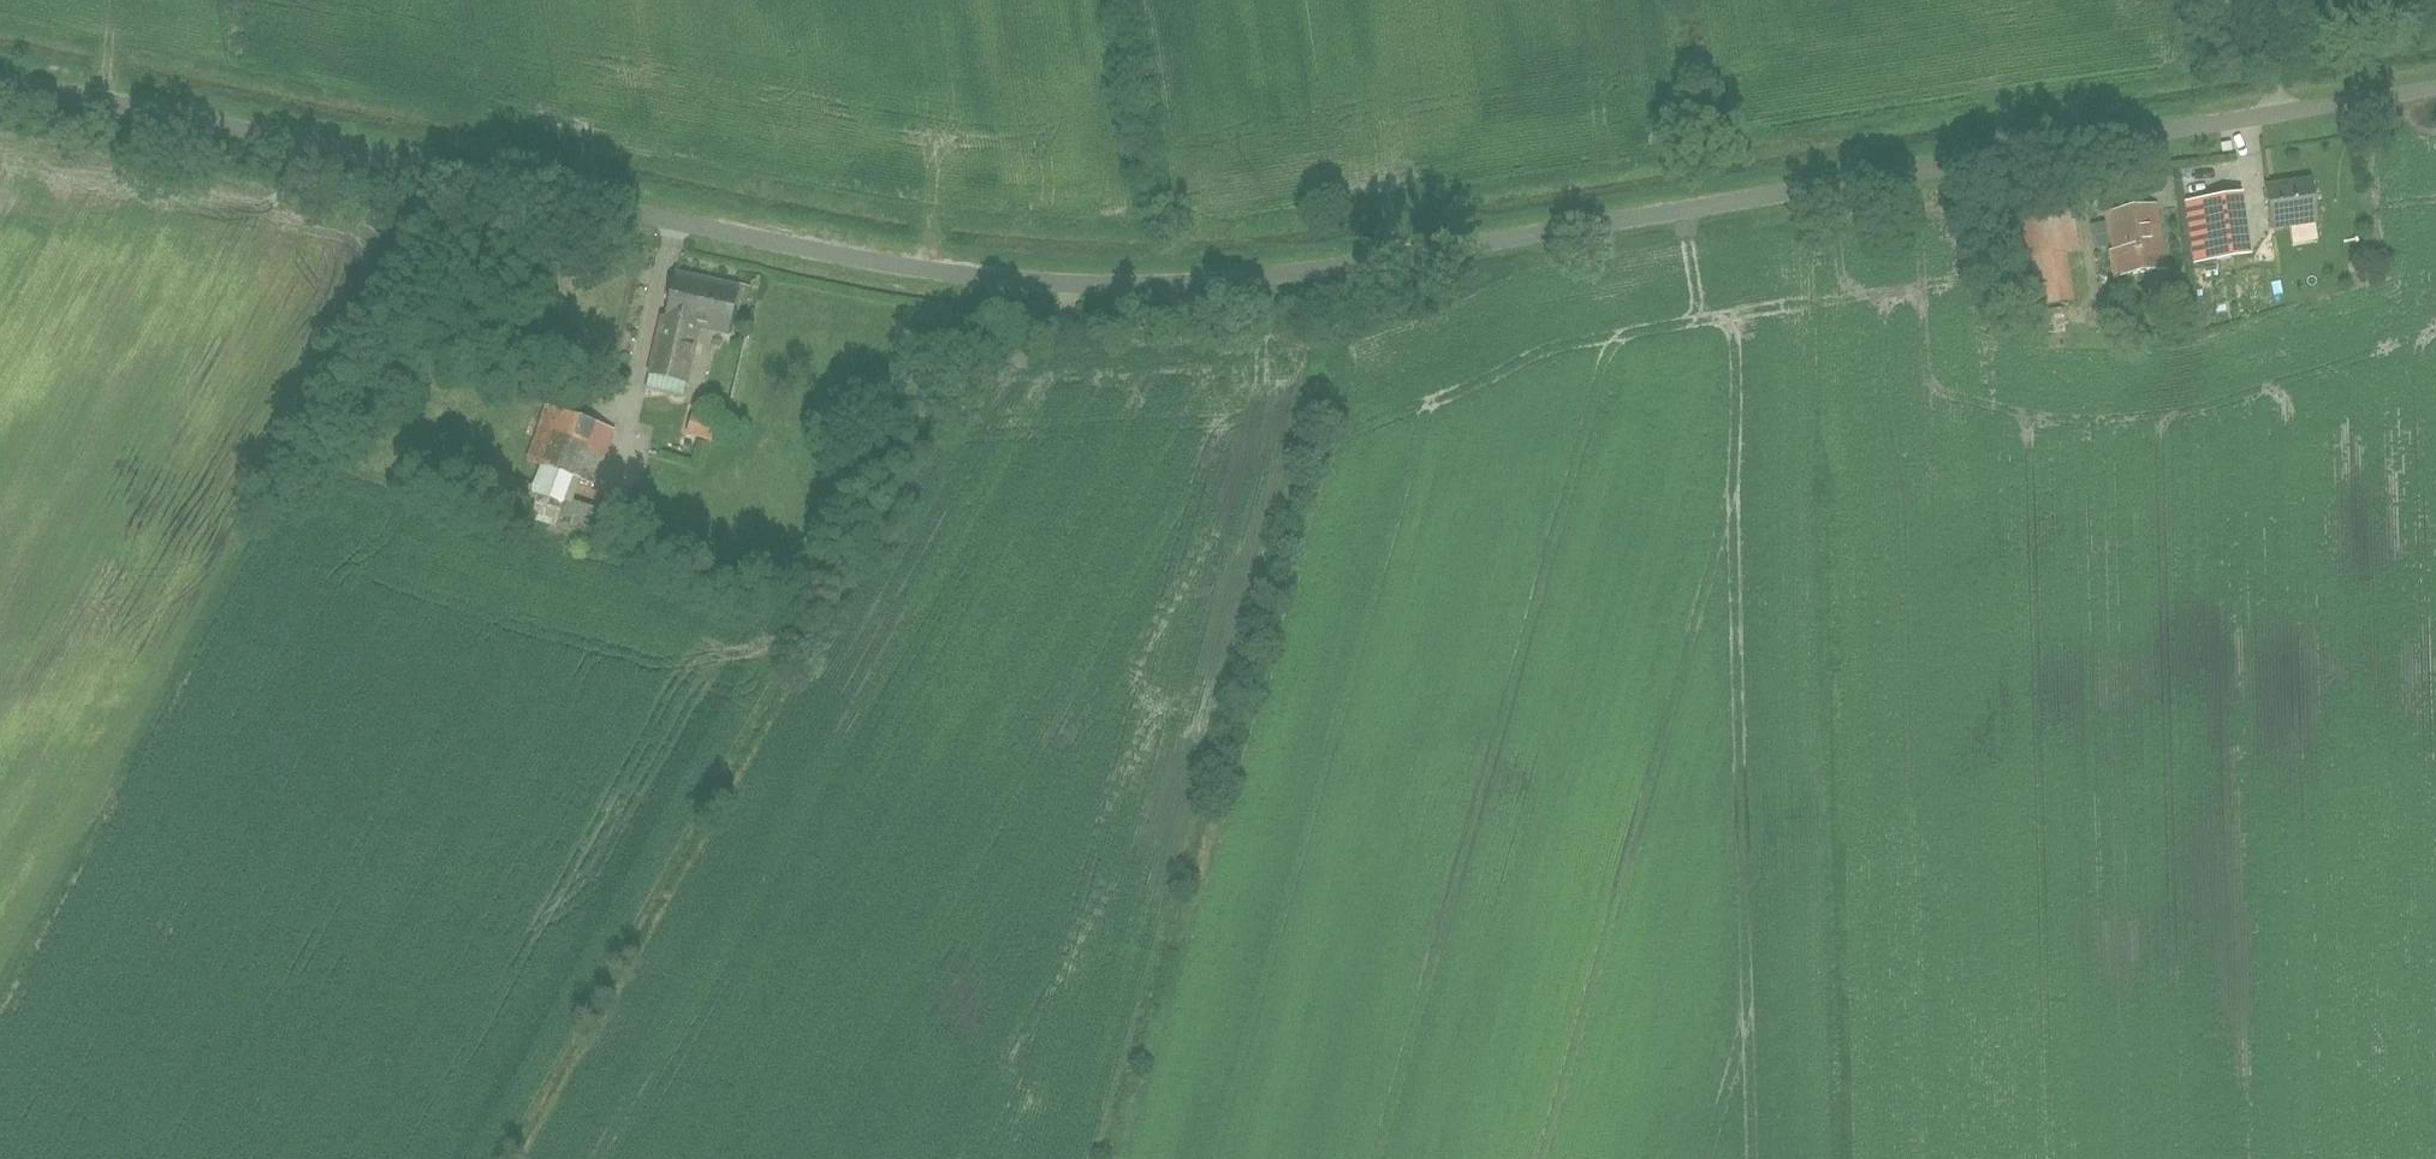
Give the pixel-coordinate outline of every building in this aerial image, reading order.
[(2308,232),(2301,188),(2256,195),(2262,238),(2308,232)] [(2200,270),(2231,269),(2229,206),(2198,207),(2200,270)] [(2029,267),(2066,264),(2062,210),(2025,213),(2029,267)] [(2098,214),(2103,282),(2154,279),(2149,210),(2098,214)] [(663,281),(638,382),(677,392),(691,334),(712,340),(723,296),(663,281)] [(715,444),(721,422),(697,416),(692,438),(715,444)] [(593,438),(552,426),(531,503),(571,514),(593,438)]
